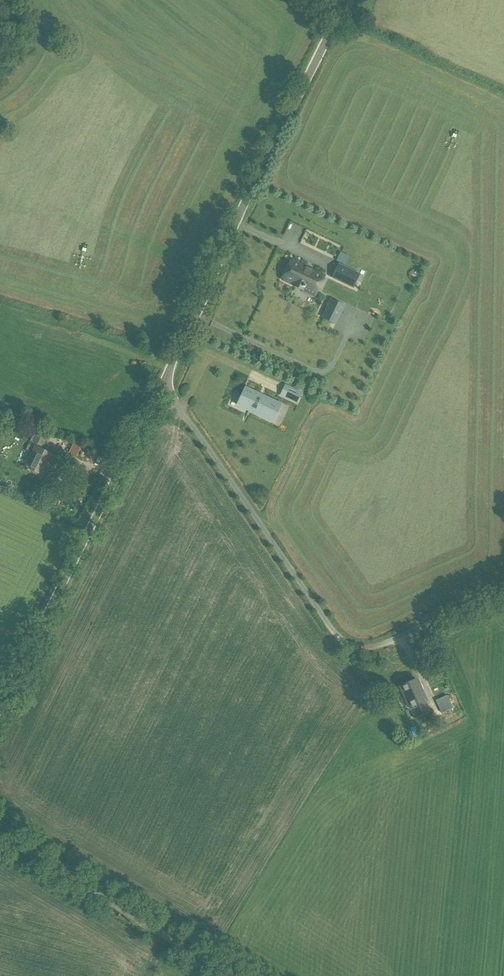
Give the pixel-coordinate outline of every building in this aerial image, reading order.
[(247,267),(255,249),(248,246),(241,264),(247,267)] [(324,276),(292,261),(283,279),(284,278),(296,284),(295,286),(303,290),(304,288),(305,288),(307,285),(317,290),(324,276)] [(359,274),(338,264),(332,277),(353,287),(359,274)] [(336,324),(344,306),(331,300),(323,318),(336,324)] [(285,384),(280,396),(293,402),(297,404),(303,392),(299,391),(285,384)] [(274,423),(283,404),(245,386),(236,406),(274,423)] [(33,418),(30,424),(38,428),(41,422),(33,418)] [(33,454),(26,468),(43,477),(54,456),(41,450),(48,435),(37,429),(26,451),(33,454)] [(81,447),(64,439),(62,445),(71,449),(69,452),(77,456),(81,447)] [(410,709),(415,719),(431,712),(427,702),(417,679),(400,687),(410,709)] [(438,702),(443,715),(454,710),(448,697),(438,702)]
